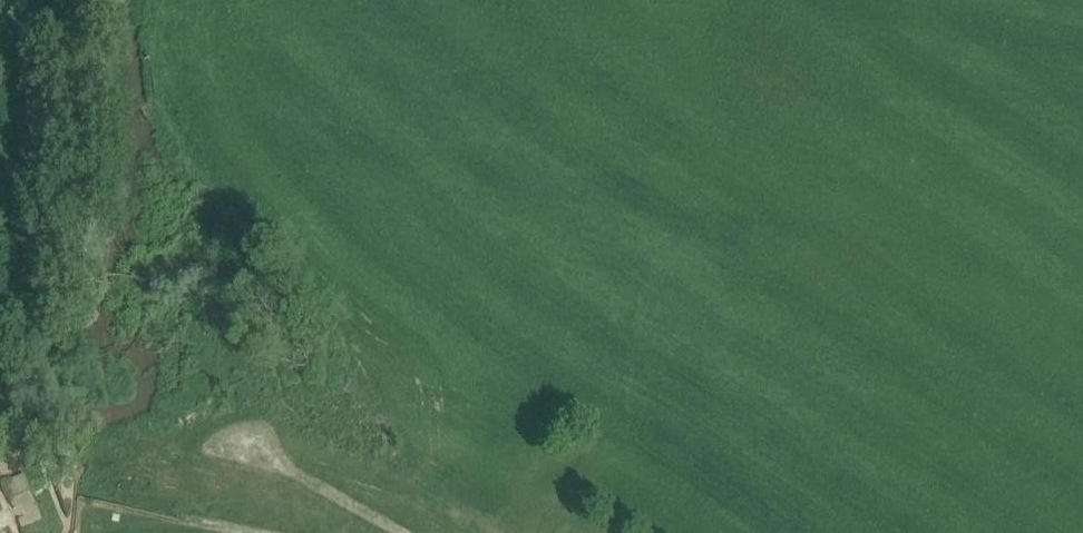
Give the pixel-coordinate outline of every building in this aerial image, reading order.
[(19,521),(25,532),(50,532),(24,472),(2,481),(19,521)]
